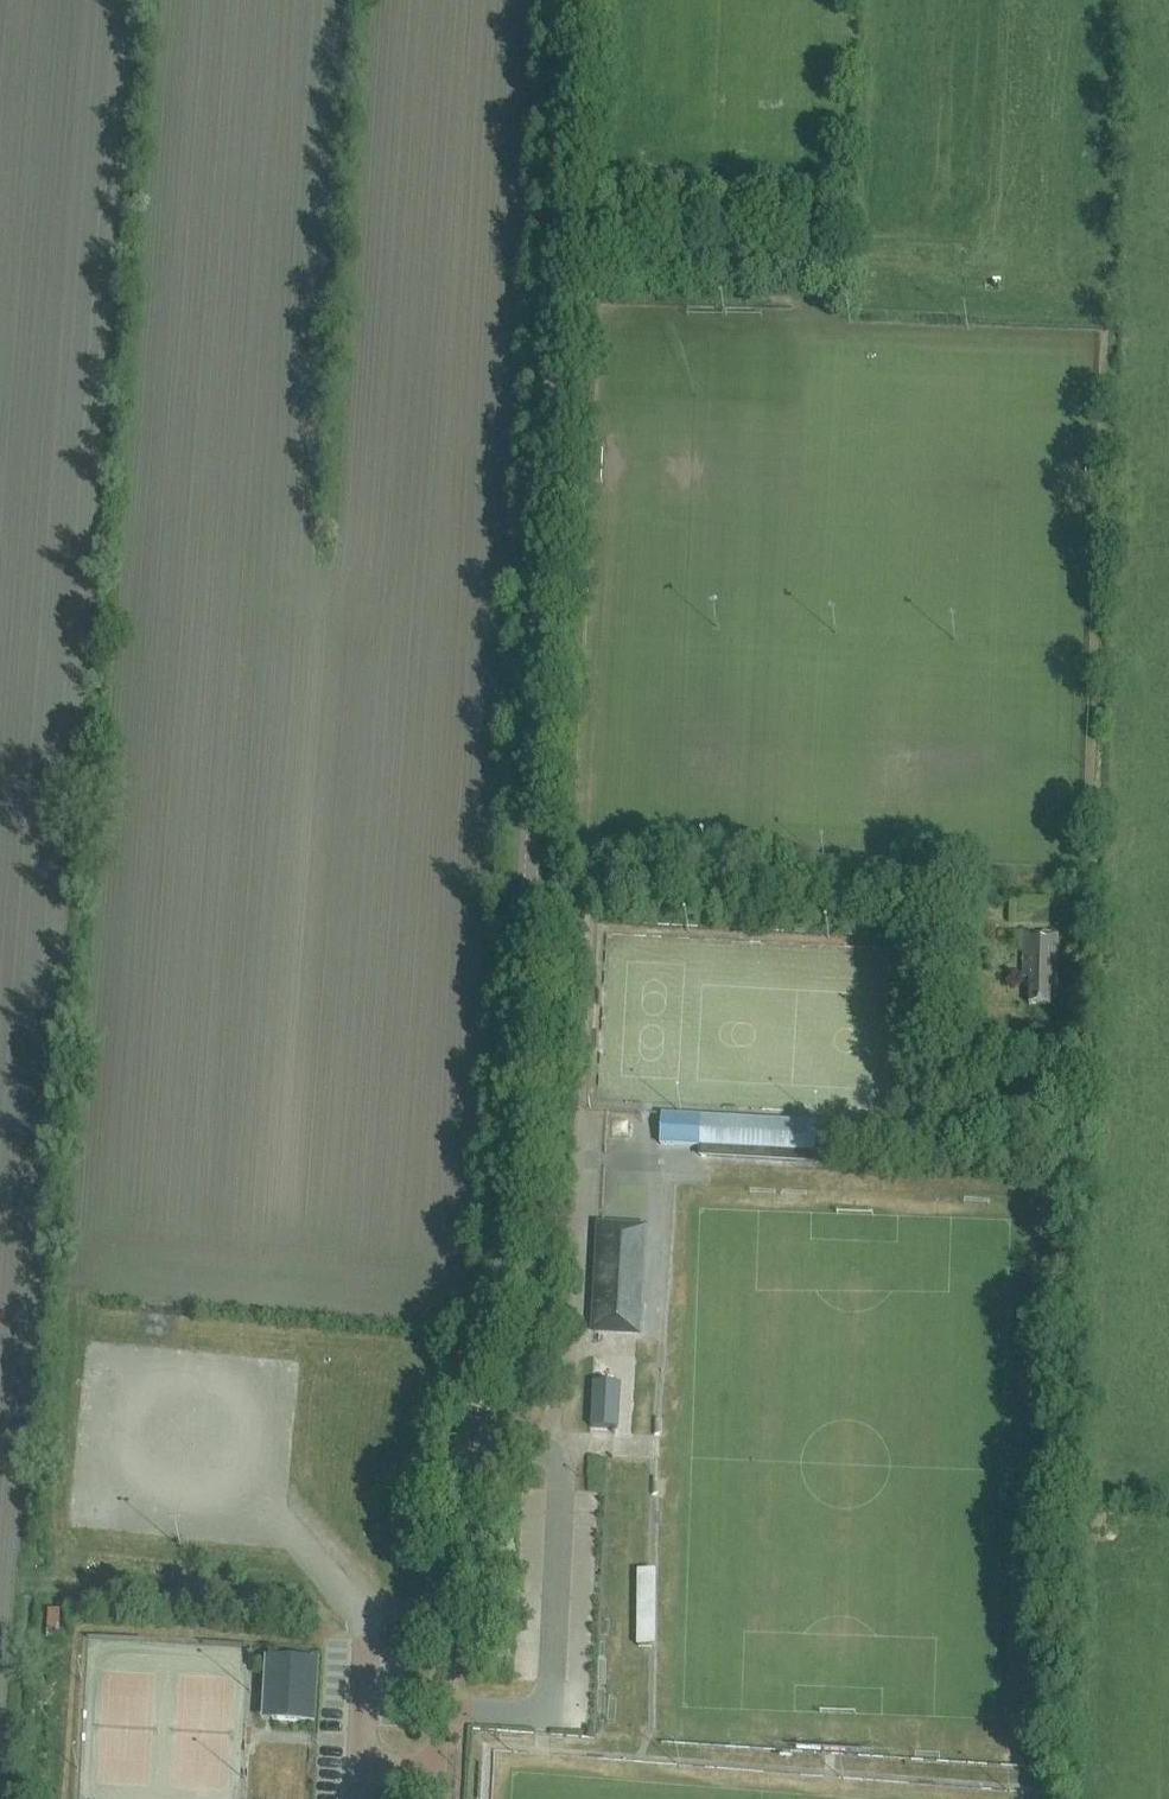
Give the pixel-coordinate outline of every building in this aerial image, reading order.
[(1058,992),(1059,933),(1023,932),(1022,977),(1029,977),(1029,1003),(1051,1003),(1051,994),(1058,992)] [(660,1111),(659,1144),(816,1149),(817,1117),(660,1111)] [(597,1332),(603,1332),(639,1334),(644,1228),(602,1226),(597,1332)] [(627,1400),(596,1399),(595,1426),(626,1428),(627,1400)] [(316,1723),(320,1660),(265,1657),(262,1720),(316,1723)]
